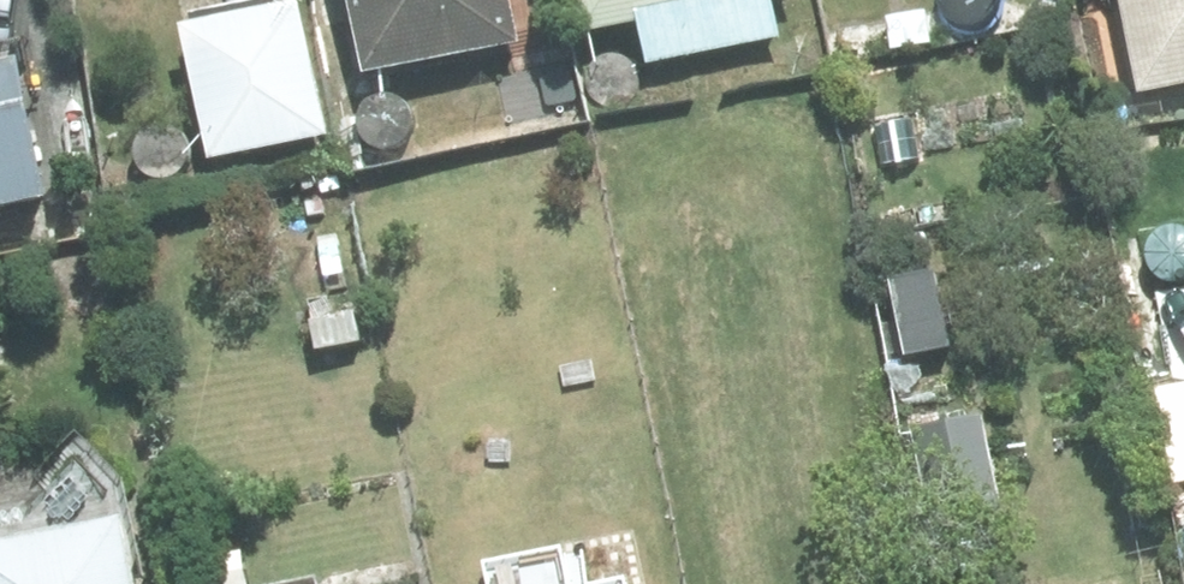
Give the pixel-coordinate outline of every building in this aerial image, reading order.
[(372,75),(525,47),(516,0),(358,0),(372,75)] [(592,35),(645,24),(653,66),(786,40),(777,0),(585,0),(592,35)] [(1144,93),(1183,86),(1183,0),(1127,0),(1144,93)] [(306,5),(190,26),(214,160),(331,139),(306,5)] [(934,15),(891,23),(896,53),(939,45),(934,15)] [(0,65),(0,213),(59,200),(27,59),(0,65)] [(1165,378),(1183,375),(1183,226),(1141,234),(1165,378)] [(895,277),(907,357),(948,351),(935,271),(895,277)] [(359,312),(313,318),(318,350),(363,344),(359,312)] [(1004,514),(988,423),(919,434),(936,525),(1004,514)] [(499,437),(438,454),(445,479),(506,462),(499,437)] [(135,520),(0,545),(0,583),(147,583),(135,520)]
